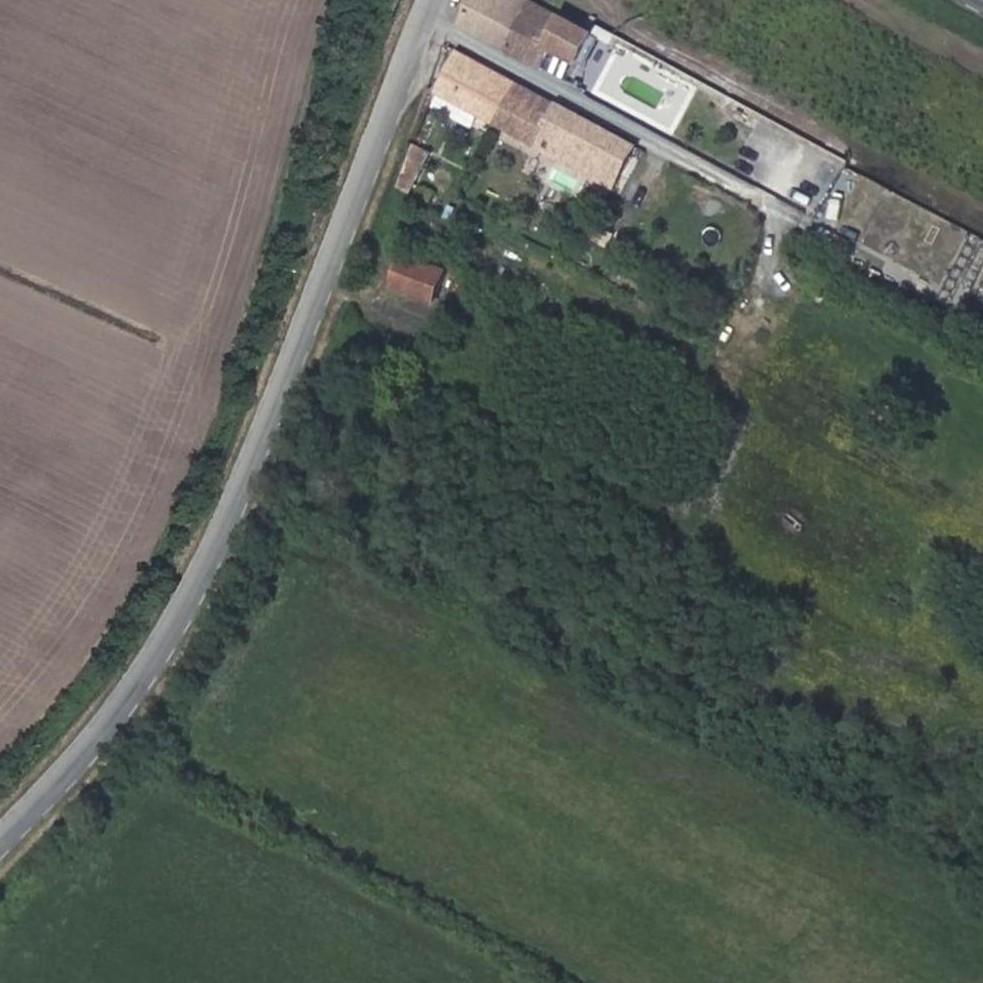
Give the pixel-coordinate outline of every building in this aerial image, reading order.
[(520,0),(477,0),(465,25),(499,44),(520,0)] [(520,0),(499,44),(540,65),(551,45),(582,61),(593,40),(520,0)] [(588,91),(672,133),(697,85),(612,43),(588,91)] [(446,93),(494,119),(514,83),(462,55),(446,93)] [(514,83),(494,119),(534,141),(539,132),(566,145),(560,155),(615,185),(634,147),(514,83)] [(411,192),(433,149),(417,140),(399,186),(411,192)] [(839,166),(810,217),(830,228),(858,177),(839,166)] [(436,302),(448,272),(409,256),(397,287),(436,302)]
